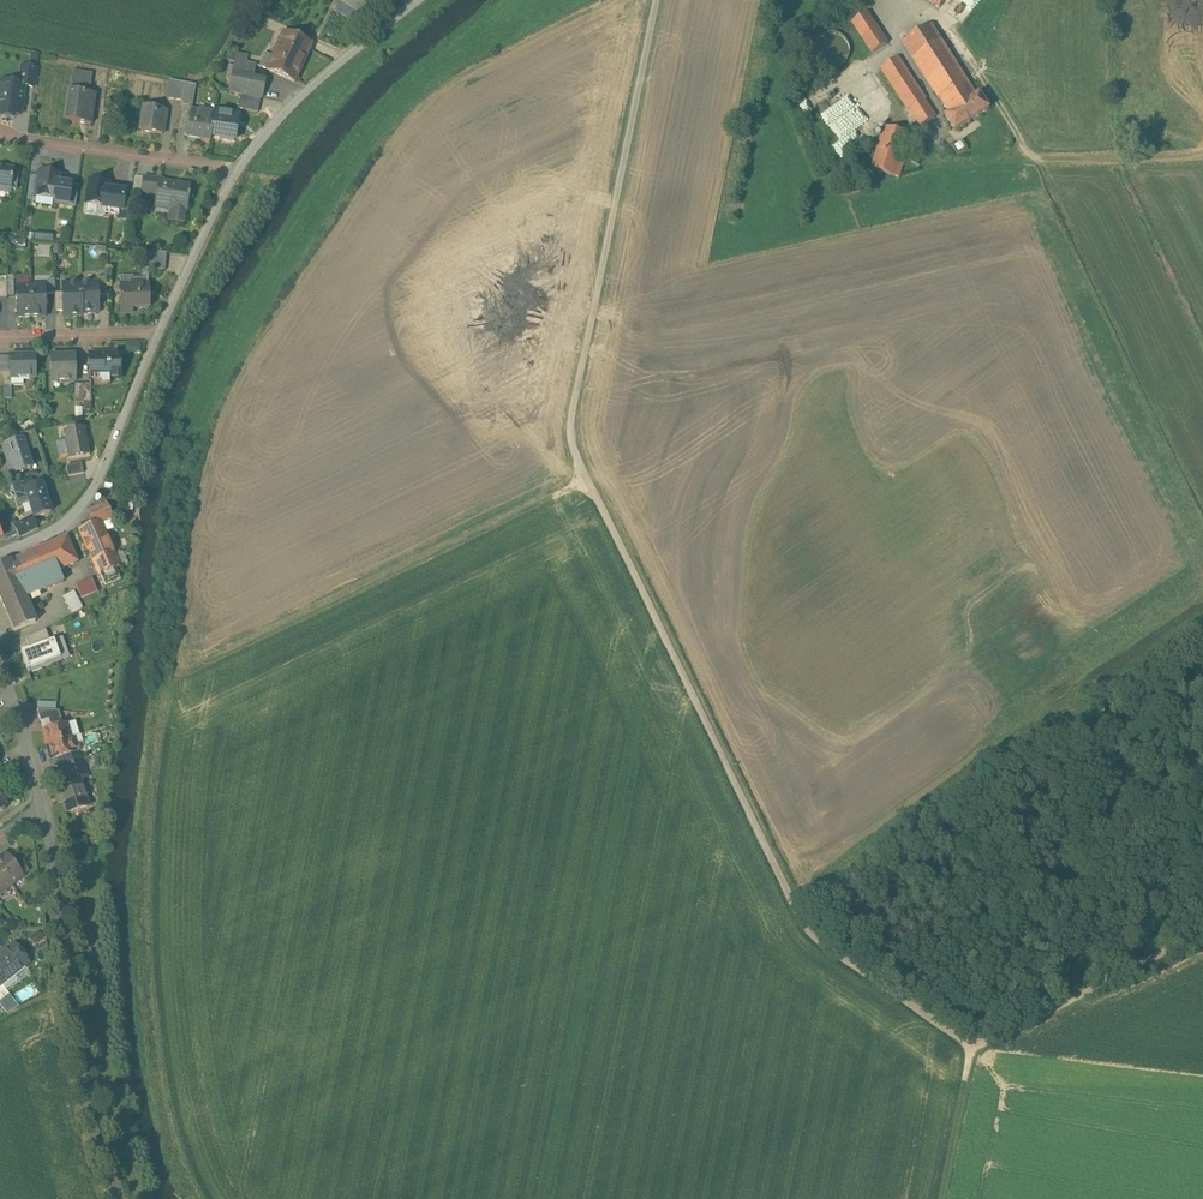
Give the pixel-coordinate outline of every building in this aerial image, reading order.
[(373,0),(341,0),(340,2),(358,13),(369,20),(379,3),(373,0)] [(358,13),(340,2),(335,10),(354,21),(358,13)] [(887,44),(867,13),(852,22),(873,53),(887,44)] [(960,72),(931,25),(903,42),(934,89),(960,72)] [(282,30),(273,50),(304,62),(312,43),(282,30)] [(848,58),(850,51),(848,44),(844,38),(838,34),(836,33),(831,33),(824,34),(818,38),(814,44),(813,51),(814,58),(819,64),(825,68),(832,69),(839,68),(845,64),(848,58)] [(273,50),(265,69),(296,82),(304,62),(273,50)] [(246,56),(237,54),(233,70),(253,74),(255,66),(245,64),(246,56)] [(925,99),(898,57),(881,68),(908,110),(910,109),(921,126),(935,117),(924,100),(925,99)] [(76,69),(91,72),(92,65),(77,62),(76,69)] [(30,67),(22,66),(19,85),(24,85),(24,86),(33,87),(36,68),(30,67)] [(253,74),(233,70),(229,92),(241,95),(241,94),(261,98),(265,81),(252,78),(253,74)] [(91,74),(73,71),(71,91),(89,94),(91,74)] [(960,72),(934,89),(949,113),(946,116),(955,130),(976,117),(989,108),(980,93),(976,96),(966,81),(960,72)] [(185,83),(169,80),(166,99),(182,101),(185,83)] [(0,82),(0,112),(20,115),(24,86),(24,85),(19,85),(0,82)] [(196,85),(185,83),(182,101),(182,103),(193,104),(196,85)] [(71,91),(69,91),(65,121),(90,125),(95,95),(89,94),(71,91)] [(261,98),(241,94),(241,95),(238,109),(257,113),(261,98)] [(222,100),(221,109),(232,111),(233,101),(222,100)] [(824,101),(817,106),(822,113),(829,108),(824,101)] [(166,111),(144,108),(143,117),(144,118),(142,132),(162,135),(166,111)] [(214,115),(191,111),(186,137),(210,141),(210,137),(214,115)] [(239,115),(215,111),(214,115),(210,137),(234,141),(239,115)] [(908,134),(885,126),(881,139),(872,169),(895,177),(908,134)] [(908,134),(895,177),(899,178),(912,135),(908,134)] [(919,146),(912,158),(919,161),(925,149),(919,146)] [(0,167),(0,191),(10,192),(11,189),(13,172),(13,169),(0,167)] [(59,176),(39,173),(35,196),(56,199),(59,176)] [(163,181),(143,178),(141,192),(150,193),(150,192),(157,193),(155,205),(174,208),(171,222),(182,224),(184,210),(187,210),(189,195),(188,195),(190,186),(163,183),(163,181)] [(109,183),(89,180),(85,204),(105,207),(108,189),(109,183)] [(125,191),(108,189),(105,207),(104,209),(105,209),(118,211),(122,211),(123,210),(125,193),(125,191)] [(105,207),(85,204),(84,213),(104,216),(105,209),(104,209),(105,207)] [(123,210),(122,211),(118,211),(117,218),(127,220),(128,211),(123,210)] [(36,233),(35,239),(53,242),(54,235),(36,233)] [(51,243),(39,243),(39,254),(51,254),(51,243)] [(166,253),(149,252),(147,269),(165,271),(166,253)] [(106,278),(96,278),(96,283),(97,283),(98,296),(107,295),(106,278)] [(96,283),(80,284),(81,313),(98,313),(98,296),(97,283),(96,283)] [(71,284),(67,289),(62,289),(63,293),(63,311),(63,316),(81,316),(81,313),(80,284),(71,284)] [(149,285),(120,285),(121,314),(132,313),(132,307),(149,306),(149,285)] [(30,286),(16,286),(16,318),(31,317),(30,286)] [(45,286),(30,286),(31,317),(45,317),(45,286)] [(63,293),(54,293),(54,294),(55,311),(63,311),(63,293)] [(127,343),(128,353),(142,352),(142,343),(127,343)] [(75,354),(50,355),(50,382),(76,382),(75,354)] [(101,355),(101,354),(89,354),(90,376),(108,375),(109,379),(120,379),(119,355),(101,355)] [(35,355),(10,356),(10,371),(10,378),(11,378),(35,378),(35,355)] [(10,371),(2,371),(3,386),(11,386),(11,378),(10,378),(10,371)] [(83,384),(74,384),(75,403),(83,402),(83,384)] [(91,402),(91,384),(83,384),(83,402),(91,402)] [(142,398),(135,421),(146,424),(153,402),(142,398)] [(84,428),(63,432),(68,459),(89,455),(84,428)] [(34,431),(19,434),(22,441),(24,447),(30,445),(31,450),(40,447),(34,431)] [(22,441),(3,447),(12,475),(31,468),(24,447),(22,441)] [(81,464),(66,467),(68,477),(83,474),(81,464)] [(29,477),(12,482),(16,493),(24,491),(33,488),(29,477)] [(33,488),(24,491),(28,502),(33,516),(33,518),(50,513),(42,485),(33,488)] [(24,491),(16,493),(19,504),(28,502),(24,491)] [(105,503),(89,510),(94,524),(100,522),(111,518),(105,503)] [(33,516),(25,521),(30,531),(37,528),(33,518),(33,516)] [(7,518),(1,522),(10,539),(17,535),(13,527),(10,522),(7,518)] [(25,521),(13,527),(17,535),(18,537),(30,531),(25,521)] [(100,522),(94,524),(79,530),(99,575),(115,568),(119,566),(100,522)] [(67,537),(5,563),(15,589),(58,571),(78,562),(67,537)] [(0,565),(0,596),(5,607),(25,598),(63,582),(58,571),(15,589),(5,563),(0,565)] [(115,568),(100,575),(105,586),(120,580),(115,568)] [(92,578),(76,585),(81,598),(91,594),(90,592),(96,589),(92,578)] [(63,595),(72,613),(84,607),(75,589),(63,595)] [(25,598),(5,607),(15,630),(35,622),(25,598)] [(26,638),(30,649),(50,642),(46,629),(26,638)] [(31,652),(22,656),(28,673),(62,661),(58,650),(66,647),(62,637),(50,642),(30,649),(31,652)] [(58,711),(37,710),(40,722),(49,719),(52,728),(63,725),(58,711)] [(52,728),(43,731),(47,744),(71,737),(67,724),(63,725),(52,728)] [(71,737),(47,744),(51,760),(75,752),(77,752),(79,749),(78,745),(75,744),(73,744),(71,737)] [(75,752),(59,757),(61,765),(78,760),(75,752)] [(61,765),(65,777),(85,771),(82,759),(78,760),(61,765)] [(87,806),(79,779),(58,785),(67,813),(87,806)] [(86,835),(69,838),(71,850),(88,848),(86,835)] [(5,854),(0,858),(0,871),(11,885),(23,876),(13,864),(5,854)] [(29,871),(19,859),(13,864),(23,876),(29,871)] [(0,871),(0,894),(11,885),(0,871)] [(14,943),(0,953),(0,956),(16,975),(30,963),(14,943)] [(1,984),(3,986),(16,975),(0,956),(0,986),(1,984)] [(9,994),(3,986),(1,984),(0,986),(0,1001),(9,994)]
